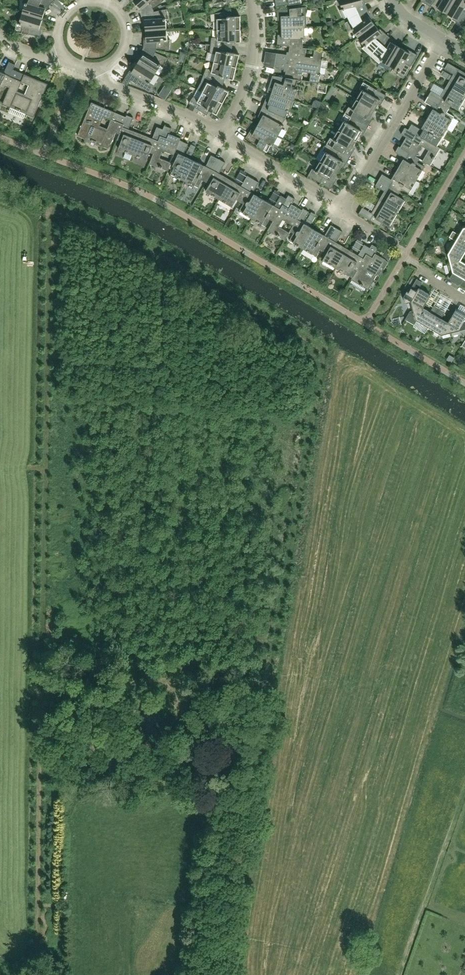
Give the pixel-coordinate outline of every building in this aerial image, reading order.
[(50,4),(44,0),(24,0),(23,2),(25,3),(22,13),(42,19),(46,9),(48,10),(50,4)] [(163,0),(133,0),(140,8),(138,10),(141,15),(154,10),(152,8),(164,1),(163,0)] [(232,0),(213,0),(214,1),(208,3),(209,10),(231,6),(229,1),(232,0)] [(365,3),(363,4),(362,0),(340,0),(342,9),(340,10),(343,18),(347,16),(349,18),(368,9),(365,3)] [(456,0),(423,0),(422,1),(431,7),(433,2),(439,6),(438,8),(448,14),(456,0)] [(448,14),(457,19),(455,21),(462,25),(464,20),(464,0),(456,0),(448,14)] [(368,5),(370,10),(379,6),(377,1),(368,5)] [(305,27),(304,15),(302,15),(302,7),(277,10),(277,16),(281,16),(282,27),(305,27)] [(167,29),(166,19),(169,18),(167,9),(154,12),(154,10),(141,15),(143,20),(145,20),(146,31),(167,29)] [(375,25),(369,16),(371,15),(368,9),(349,18),(350,21),(346,23),(350,31),(352,29),(358,37),(375,25)] [(241,29),(240,16),(232,16),(232,11),(210,14),(211,22),(217,21),(217,29),(241,29)] [(39,29),(42,19),(22,13),(19,23),(16,22),(15,32),(41,36),(42,30),(39,29)] [(371,55),(388,36),(384,31),(381,33),(375,25),(358,37),(365,46),(362,48),(369,54),(371,55)] [(305,39),(305,27),(282,27),(282,39),(278,39),(278,44),(290,46),(303,48),(303,39),(305,39)] [(167,40),(167,29),(146,31),(147,41),(144,41),(144,47),(156,50),(157,48),(170,49),(170,39),(167,40)] [(241,42),(241,29),(217,29),(218,37),(212,38),(211,45),(232,47),(233,42),(241,42)] [(390,66),(401,48),(392,42),(393,40),(388,36),(371,55),(379,63),(381,60),(390,66)] [(237,67),(240,54),(232,53),(232,47),(211,45),(210,52),(216,54),(214,62),(237,67)] [(321,67),(324,51),(303,48),(290,46),(289,55),(276,53),(275,60),(321,67)] [(164,67),(168,58),(156,52),(156,50),(144,47),(141,53),(143,54),(138,63),(155,74),(161,65),(164,67)] [(404,78),(418,55),(411,51),(410,53),(401,48),(390,66),(399,71),(398,74),(404,78)] [(319,83),(321,67),(275,60),(274,67),(286,69),(285,77),(285,78),(298,80),(319,83)] [(13,69),(16,65),(9,62),(4,73),(0,71),(0,88),(0,87),(4,89),(6,86),(5,86),(13,69)] [(234,80),(237,67),(214,62),(212,69),(206,68),(204,75),(224,83),(226,78),(234,80)] [(150,83),(155,74),(138,63),(132,72),(130,70),(126,77),(131,80),(149,92),(154,85),(150,83)] [(448,63),(444,69),(454,74),(447,85),(464,95),(464,72),(448,63)] [(48,84),(13,69),(5,86),(6,86),(9,88),(3,104),(34,117),(48,84)] [(223,103),(229,91),(222,88),(224,83),(204,75),(201,82),(197,89),(202,92),(223,103)] [(295,88),(298,80),(285,78),(285,77),(273,76),(271,81),(273,82),(273,83),(272,86),(270,85),(268,92),(272,93),(294,100),(297,89),(295,88)] [(165,99),(173,86),(167,82),(159,95),(165,99)] [(382,102),(386,95),(363,82),(359,88),(362,90),(357,99),(375,110),(380,101),(382,102)] [(447,85),(441,96),(432,90),(428,96),(449,109),(451,105),(459,109),(464,98),(464,95),(447,85)] [(202,92),(198,99),(194,96),(189,103),(207,115),(210,111),(217,114),(223,103),(202,92)] [(290,111),(294,100),(272,93),(268,103),(264,102),(262,108),(285,118),(288,111),(290,111)] [(454,116),(447,112),(449,109),(428,96),(425,102),(434,107),(427,118),(447,130),(454,116)] [(314,100),(312,105),(319,108),(322,101),(317,99),(314,100)] [(370,119),(375,110),(357,99),(351,108),(349,107),(345,113),(368,127),(372,120),(370,119)] [(126,117),(92,102),(78,135),(109,149),(116,132),(120,134),(126,117)] [(282,125),(285,118),(262,108),(260,113),(263,115),(258,125),(278,136),(284,126),(282,125)] [(364,133),(368,127),(345,113),(341,120),(344,121),(338,130),(357,141),(362,132),(364,133)] [(154,154),(163,129),(157,127),(153,138),(129,129),(133,117),(127,115),(126,117),(120,134),(117,140),(121,141),(118,149),(126,152),(124,158),(130,160),(132,154),(147,160),(150,152),(154,154)] [(439,143),(447,130),(427,118),(421,129),(412,124),(408,130),(430,142),(432,138),(439,143)] [(170,165),(180,140),(181,138),(170,134),(172,128),(165,125),(163,129),(154,154),(150,163),(168,171),(171,165),(170,165)] [(273,146),(278,136),(258,125),(253,134),(249,133),(246,138),(267,152),(271,145),(273,146)] [(440,148),(430,142),(408,130),(405,127),(401,134),(406,137),(400,147),(400,148),(420,159),(419,159),(430,165),(440,148)] [(351,150),(357,141),(338,130),(333,139),(331,138),(327,144),(350,158),(354,151),(351,150)] [(194,161),(183,155),(188,144),(180,140),(170,165),(171,165),(175,167),(171,174),(185,181),(194,161)] [(346,164),(350,158),(327,144),(324,149),(322,148),(316,158),(320,161),(338,172),(344,163),(346,164)] [(418,162),(419,159),(420,159),(400,148),(400,147),(399,146),(395,152),(404,157),(398,168),(417,180),(425,166),(418,162)] [(207,182),(220,159),(211,155),(206,166),(194,161),(185,181),(199,187),(202,180),(207,182)] [(219,199),(230,180),(219,173),(226,163),(220,159),(207,182),(210,184),(206,191),(219,199)] [(333,181),(338,172),(320,161),(315,170),(312,169),(308,175),(331,189),(335,182),(333,181)] [(409,193),(417,180),(398,168),(391,179),(382,174),(379,180),(400,192),(402,189),(409,193)] [(240,202),(253,179),(248,175),(241,186),(230,180),(219,199),(232,207),(236,200),(240,202)] [(253,219),(264,199),(253,193),(259,182),(253,179),(240,202),(243,204),(239,211),(253,219)] [(405,200),(398,196),(400,192),(379,180),(375,185),(385,191),(378,202),(397,213),(405,200)] [(274,221),(287,198),(281,195),(275,206),(264,199),(253,219),(266,226),(270,219),(273,221),(274,221)] [(290,231),(303,210),(302,210),(292,204),(295,199),(289,195),(287,198),(274,221),(273,221),(268,230),(285,240),(290,231)] [(389,226),(397,213),(378,202),(372,213),(363,207),(359,213),(380,226),(382,222),(389,226)] [(303,248),(314,229),(303,222),(309,212),(303,208),(302,210),(303,210),(290,231),(294,233),(289,240),(303,248)] [(323,251),(337,228),(331,225),(325,235),(314,229),(303,248),(316,256),(320,249),(323,251)] [(464,228),(459,235),(453,231),(450,237),(456,241),(464,246),(464,227),(464,228)] [(336,268),(347,249),(336,242),(343,231),(337,228),(323,251),(327,253),(323,260),(336,268)] [(456,241),(448,254),(451,263),(460,260),(464,253),(464,246),(456,241)] [(357,270),(370,248),(365,244),(358,255),(347,249),(336,268),(349,276),(353,268),(357,270)] [(351,279),(369,290),(386,260),(376,253),(379,248),(372,244),(370,248),(357,270),(351,279)] [(460,260),(451,263),(446,264),(449,273),(446,278),(458,285),(459,283),(464,286),(464,263),(460,260)] [(423,282),(417,279),(409,292),(407,291),(404,297),(405,303),(411,301),(413,310),(423,308),(431,295),(419,288),(423,282)] [(429,327),(440,308),(434,305),(430,312),(423,308),(413,310),(410,311),(405,319),(415,325),(417,321),(429,327)] [(448,323),(441,318),(445,312),(440,308),(429,327),(442,335),(451,333),(448,323)] [(456,310),(448,323),(451,333),(460,330),(464,330),(464,315),(456,310)]
